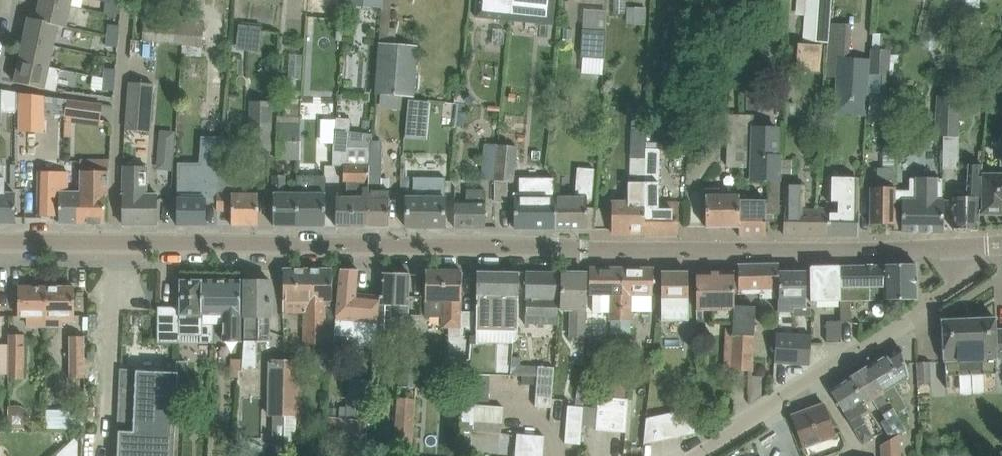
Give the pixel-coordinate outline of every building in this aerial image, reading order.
[(28,18),(66,27),(71,5),(47,0),(40,0),(36,19),(29,17),(28,18)] [(345,6),(381,9),(382,0),(345,0),(345,6)] [(476,17),(511,20),(513,0),(478,0),(476,17)] [(511,20),(552,25),(555,0),(513,0),(511,20)] [(808,39),(828,41),(831,0),(806,0),(803,39),(808,39)] [(965,7),(979,8),(979,0),(965,0),(965,7)] [(28,18),(24,40),(54,46),(58,26),(66,27),(28,18)] [(203,23),(146,18),(143,41),(183,45),(182,55),(200,56),(203,23)] [(108,24),(107,35),(119,36),(120,25),(108,24)] [(238,25),(236,50),(258,52),(261,27),(238,25)] [(584,33),(583,59),(606,60),(608,33),(584,33)] [(119,36),(107,35),(106,46),(118,47),(119,36)] [(24,40),(19,61),(49,67),(54,46),(24,40)] [(418,46),(378,42),(374,93),(414,97),(418,46)] [(822,47),(800,45),(798,69),(820,71),(822,47)] [(873,47),(872,58),(871,73),(891,74),(893,48),(873,47)] [(871,73),(872,58),(837,57),(834,110),(868,112),(871,73)] [(49,67),(19,61),(14,83),(34,87),(44,89),(56,91),(61,70),(49,67)] [(105,68),(104,79),(115,80),(116,69),(105,68)] [(115,80),(104,79),(103,89),(114,91),(115,80)] [(129,82),(126,130),(151,132),(155,84),(129,82)] [(17,92),(0,90),(1,114),(17,113),(17,92)] [(44,115),(65,115),(67,100),(20,93),(19,131),(43,132),(44,115)] [(871,95),(870,115),(894,116),(895,96),(871,95)] [(960,136),(960,96),(936,96),(936,136),(944,136),(960,136)] [(295,115),(295,159),(314,159),(316,98),(300,97),(300,99),(296,99),(295,115)] [(428,101),(408,99),(405,137),(424,139),(428,101)] [(65,115),(100,120),(102,105),(67,100),(65,115)] [(271,101),(251,101),(250,150),(271,150),(271,101)] [(442,128),(457,129),(459,104),(444,102),(442,128)] [(787,103),(786,115),(796,115),(797,103),(787,103)] [(614,235),(644,235),(645,182),(646,148),(646,147),(647,111),(631,112),(630,177),(628,177),(628,182),(628,200),(614,201),(614,235)] [(277,123),(276,159),(295,159),(295,115),(277,115),(277,123)] [(729,117),(727,166),(752,167),(754,124),(754,117),(729,117)] [(336,226),(367,227),(368,169),(369,152),(370,148),(349,148),(349,120),(335,120),(332,149),(332,166),(344,166),(344,182),(347,182),(347,198),(336,198),(336,226)] [(752,167),(752,179),(771,180),(779,180),(780,180),(781,174),(781,170),(781,160),(781,155),(778,155),(779,125),(754,124),(752,167)] [(157,152),(173,153),(175,134),(159,133),(157,152)] [(959,168),(960,136),(944,136),(943,168),(959,168)] [(177,205),(177,225),(206,225),(206,195),(218,196),(218,194),(220,177),(223,138),(204,138),(200,178),(177,178),(177,199),(177,205)] [(484,143),(482,179),(494,181),(495,181),(498,144),(484,143)] [(495,181),(494,181),(494,202),(508,202),(508,182),(514,182),(518,146),(498,144),(495,181)] [(645,182),(644,235),(677,236),(678,200),(658,200),(658,182),(660,148),(646,148),(645,182)] [(416,150),(416,168),(433,168),(433,149),(416,150)] [(368,169),(367,227),(389,227),(389,191),(380,191),(381,152),(369,152),(368,169)] [(1000,157),(1000,176),(981,176),(981,214),(1001,214),(1001,210),(1001,157),(1000,157)] [(783,170),(782,174),(793,174),(793,160),(783,160),(783,170)] [(978,231),(977,209),(982,165),(968,165),(967,196),(952,197),(953,210),(954,230),(956,230),(959,232),(966,232),(966,231),(968,229),(971,229),(971,231),(978,231)] [(122,225),(158,225),(158,195),(147,195),(147,167),(136,167),(123,166),(123,194),(122,194),(122,225)] [(555,196),(555,229),(587,229),(587,200),(592,201),(594,169),(576,169),(574,196),(555,196)] [(871,224),(894,224),(894,199),(895,169),(877,169),(876,188),(870,187),(871,224)] [(79,192),(79,224),(105,224),(105,193),(109,193),(109,171),(82,171),(81,192),(79,192)] [(59,224),(79,224),(79,192),(67,192),(67,173),(37,173),(37,216),(59,216),(59,224)] [(273,226),(297,226),(297,193),(285,193),(285,175),(273,175),(273,226)] [(297,193),(297,226),(325,226),(325,176),(297,175),(297,193)] [(218,194),(218,196),(218,212),(231,212),(231,226),(258,226),(258,194),(245,194),(245,177),(232,177),(220,177),(218,194)] [(15,223),(16,193),(5,193),(5,178),(0,178),(0,223),(15,223)] [(828,179),(827,201),(840,201),(840,211),(828,210),(828,236),(857,237),(857,232),(857,225),(857,217),(858,179),(840,179),(828,179)] [(902,231),(902,232),(943,233),(944,213),(944,200),(943,200),(943,180),(936,180),(936,179),(916,179),(916,180),(910,180),(910,192),(910,200),(902,200),(902,231)] [(740,227),(739,227),(739,236),(766,236),(766,214),(779,214),(779,180),(771,180),(771,204),(766,204),(740,205),(740,227)] [(520,196),(514,196),(514,208),(514,228),(555,229),(555,196),(555,182),(520,182),(520,196)] [(784,236),(828,236),(828,210),(801,210),(802,206),(805,206),(805,185),(784,184),(784,207),(787,207),(787,210),(785,210),(784,236)] [(406,228),(445,228),(445,198),(430,198),(430,188),(414,188),(413,198),(406,198),(406,228)] [(706,227),(739,227),(740,227),(740,205),(740,196),(720,197),(720,189),(706,189),(706,227)] [(455,201),(455,208),(454,228),(485,228),(486,190),(466,190),(466,201),(455,201)] [(760,299),(779,299),(779,272),(778,264),(738,265),(739,294),(760,294),(760,299)] [(840,301),(841,322),(849,322),(851,319),(850,301),(875,301),(875,294),(883,294),(883,301),(917,300),(916,264),(882,265),(839,266),(840,301)] [(811,302),(840,301),(839,266),(810,266),(811,302)] [(611,321),(622,321),(622,268),(590,267),(589,295),(611,295),(611,321)] [(358,269),(341,268),(334,336),(354,338),(354,341),(376,343),(379,305),(380,296),(356,294),(358,269)] [(622,268),(622,321),(633,321),(633,311),(653,311),(653,295),(654,295),(654,268),(622,268)] [(283,290),(283,301),(282,312),(305,313),(305,329),(325,329),(325,306),(330,306),(330,301),(331,301),(332,289),(332,269),(295,269),(283,269),(283,290)] [(380,296),(379,305),(380,305),(379,329),(391,330),(408,330),(409,293),(410,273),(396,273),(394,270),(387,270),(385,273),(382,273),(382,296),(380,296)] [(449,360),(467,360),(469,360),(471,336),(460,336),(460,327),(461,327),(461,301),(461,291),(462,271),(426,270),(425,290),(425,317),(443,317),(443,327),(449,327),(449,360)] [(519,289),(519,272),(477,271),(476,306),(478,331),(518,331),(519,289)] [(559,273),(519,272),(519,289),(526,289),(525,300),(526,300),(526,323),(558,324),(558,298),(559,298),(559,273)] [(688,272),(685,272),(661,272),(661,292),(662,321),(689,320),(688,292),(688,272)] [(734,272),(696,272),(696,292),(697,310),(713,310),(713,323),(733,323),(731,370),(753,370),(756,306),(734,306),(734,292),(734,272)] [(779,272),(779,299),(779,301),(778,301),(778,313),(794,313),(794,316),(811,316),(811,308),(806,308),(806,272),(796,272),(779,272)] [(587,273),(563,273),(562,308),(572,309),(571,336),(585,336),(587,273)] [(202,314),(202,280),(180,280),(180,315),(158,315),(158,342),(180,342),(180,335),(200,335),(200,342),(212,342),(212,324),(201,324),(201,314),(202,314)] [(202,314),(223,314),(224,314),(224,340),(241,340),(241,314),(241,301),(241,280),(202,280),(202,314)] [(257,342),(271,342),(271,317),(270,317),(271,281),(245,281),(244,342),(244,351),(242,370),(256,370),(257,342)] [(27,327),(46,328),(46,287),(18,287),(18,316),(27,316),(27,327)] [(75,287),(46,287),(46,328),(60,328),(60,321),(75,321),(75,316),(75,287)] [(996,329),(996,318),(942,321),(943,341),(945,376),(998,375),(998,360),(1001,360),(1001,329),(996,329)] [(841,342),(841,322),(826,322),(826,343),(841,342)] [(799,335),(776,333),(774,362),(775,362),(797,364),(799,335)] [(9,344),(9,374),(9,379),(24,379),(24,334),(9,334),(9,344)] [(69,378),(85,378),(85,336),(69,336),(69,378)] [(420,340),(407,339),(404,339),(400,387),(416,388),(420,340)] [(333,351),(334,342),(318,341),(316,369),(332,371),(333,351)] [(870,365),(868,367),(897,414),(907,408),(894,385),(902,380),(909,376),(907,368),(902,349),(888,357),(887,355),(870,365)] [(239,360),(231,359),(231,378),(239,378),(239,360)] [(916,362),(918,384),(933,383),(931,361),(916,362)] [(285,416),(286,362),(271,362),(270,416),(271,416),(271,444),(272,444),(273,453),(284,454),(285,416)] [(299,363),(286,362),(285,416),(298,416),(299,363)] [(535,406),(551,408),(555,368),(538,366),(535,406)] [(866,367),(847,379),(863,404),(874,397),(887,417),(881,421),(891,438),(896,435),(906,429),(897,415),(866,367)] [(177,405),(178,385),(186,386),(186,374),(122,371),(118,455),(174,455),(177,405)] [(487,376),(467,376),(466,389),(487,390),(487,376)] [(752,376),(751,404),(762,398),(763,377),(752,376)] [(863,404),(847,379),(830,390),(840,407),(863,444),(873,438),(855,409),(863,404)] [(345,419),(327,418),(325,443),(343,445),(366,447),(369,420),(371,394),(348,392),(345,419)] [(596,430),(612,432),(615,399),(599,397),(596,430)] [(615,399),(612,432),(626,433),(628,400),(615,399)] [(398,401),(393,455),(409,455),(414,402),(398,401)] [(501,440),(502,405),(464,403),(463,439),(501,440)] [(836,435),(825,405),(792,417),(803,447),(836,435)] [(567,407),(566,424),(565,444),(580,445),(582,408),(567,407)] [(644,444),(705,432),(702,407),(646,418),(644,444)] [(47,429),(84,429),(84,409),(46,409),(47,429)] [(880,455),(897,455),(896,435),(880,445),(880,455)] [(545,439),(517,437),(515,455),(543,455),(545,439)]
